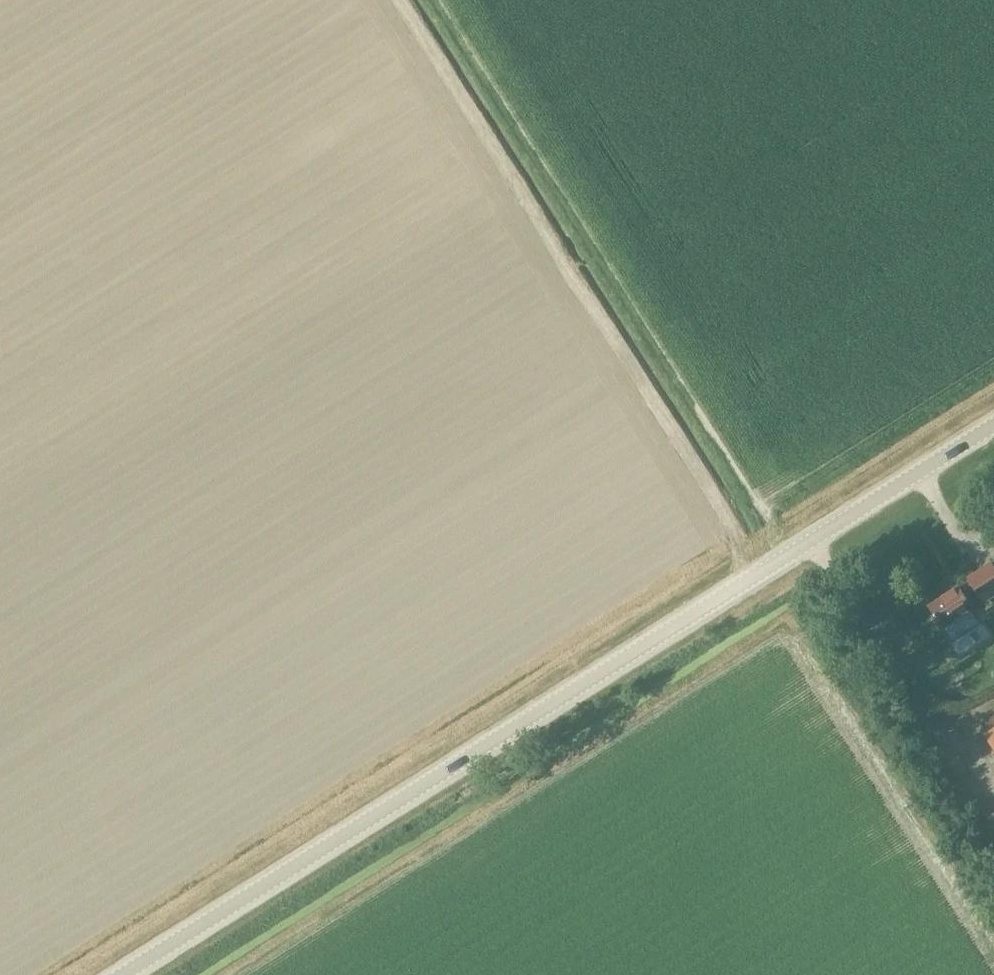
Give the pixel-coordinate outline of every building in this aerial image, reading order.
[(968,613),(993,597),(993,568),(991,563),(967,578),(970,582),(960,588),(959,588),(928,608),(943,630),(968,613)] [(839,634),(844,631),(840,624),(835,627),(839,634)] [(985,735),(993,748),(993,730),(985,735)]
